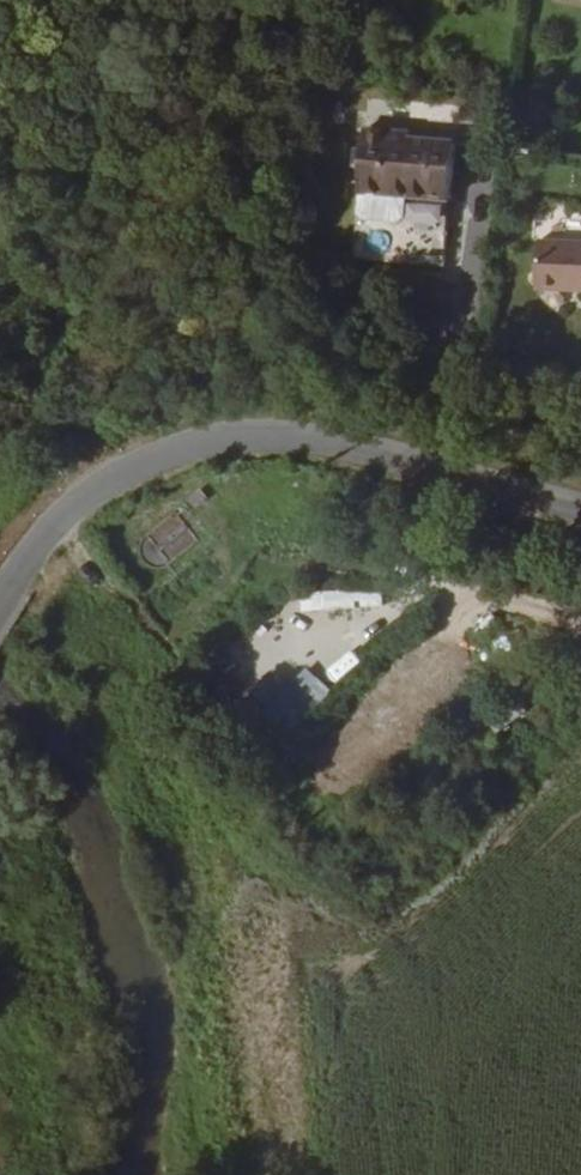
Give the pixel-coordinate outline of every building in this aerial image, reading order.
[(450,200),(456,143),(410,140),(393,137),(394,131),(366,128),(365,145),(362,171),(360,192),(354,258),(444,266),(450,200)] [(410,140),(411,132),(394,131),(393,137),(410,140)] [(353,166),(362,171),(365,145),(355,149),(353,166)] [(563,242),(563,235),(539,234),(537,282),(580,285),(580,242),(563,242)] [(196,507),(207,498),(199,488),(188,497),(196,507)] [(175,510),(145,535),(141,541),(139,548),(140,555),(144,562),(149,566),(156,569),(163,568),(169,564),(199,540),(175,510)] [(376,585),(297,588),(298,609),(377,606),(376,585)] [(332,680),(358,659),(348,647),(322,667),(332,680)] [(329,692),(304,666),(273,697),(298,723),(329,692)]
